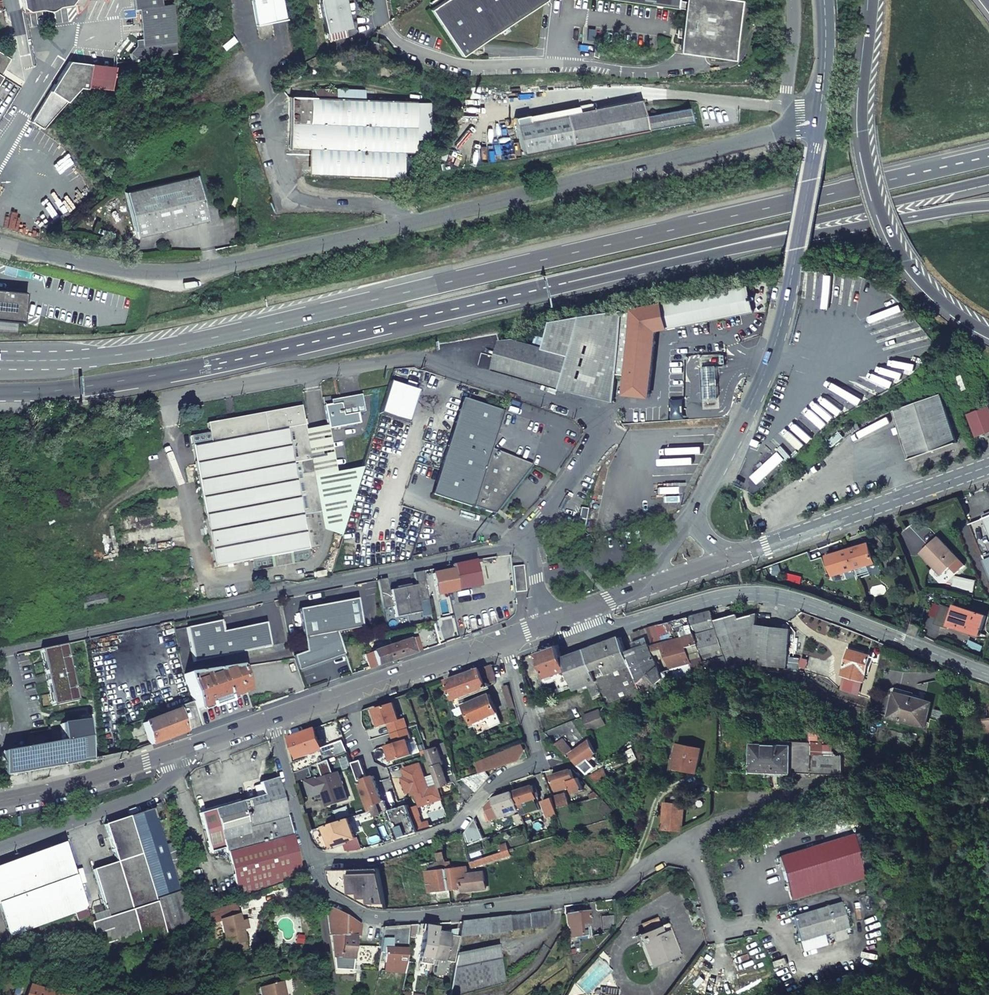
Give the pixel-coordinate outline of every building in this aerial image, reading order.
[(75,3),(74,0),(21,0),(23,12),(75,3)] [(257,25),(287,20),(284,0),(252,0),(257,25)] [(325,33),(351,29),(345,0),(318,0),(325,33)] [(428,8),(458,55),(541,0),(441,0),(428,8)] [(673,8),(673,7),(681,8),(682,1),(674,0),(616,0),(673,8)] [(675,52),(726,58),(734,0),(682,0),(682,1),(681,8),(675,52)] [(178,50),(173,4),(139,8),(142,38),(131,52),(138,58),(178,50)] [(2,75),(0,74),(10,58),(0,52),(0,78),(2,75)] [(119,68),(68,63),(30,124),(43,133),(81,90),(117,93),(119,68)] [(417,102),(291,97),(289,147),(309,147),(307,173),(403,177),(404,151),(415,151),(417,102)] [(520,153),(689,120),(686,107),(642,116),(639,99),(515,123),(520,153)] [(201,175),(127,192),(137,236),(210,220),(201,175)] [(246,231),(248,240),(258,237),(256,229),(246,231)] [(757,285),(637,309),(635,304),(625,306),(617,373),(627,374),(624,394),(650,396),(658,330),(761,310),(757,285)] [(25,320),(28,291),(0,288),(0,318),(25,320)] [(623,308),(564,317),(555,319),(552,329),(550,328),(548,336),(539,334),(537,342),(515,337),(501,340),(493,368),(564,388),(613,400),(623,308)] [(700,369),(701,381),(715,380),(715,368),(700,369)] [(419,390),(390,380),(379,412),(408,421),(419,390)] [(701,387),(702,399),(716,398),(716,386),(701,387)] [(361,390),(323,397),(328,425),(328,428),(359,423),(357,413),(365,412),(361,390)] [(894,409),(911,458),(959,441),(942,392),(894,409)] [(493,513),(531,464),(491,449),(497,429),(503,410),(462,397),(431,493),(493,513)] [(669,399),(670,419),(684,419),(683,398),(669,399)] [(191,436),(210,536),(207,537),(208,541),(211,540),(216,566),(253,559),(255,570),(274,566),(272,555),(290,552),(292,563),(306,560),(311,555),(309,548),(317,547),(319,545),(324,528),(314,475),(304,429),(300,405),(208,423),(209,433),(191,436)] [(969,415),(977,437),(988,433),(988,408),(969,415)] [(304,429),(314,475),(334,471),(325,425),(304,429)] [(337,471),(328,429),(328,428),(328,425),(325,425),(334,471),(337,471)] [(345,524),(360,475),(363,466),(337,471),(334,471),(345,524)] [(314,475),(324,528),(342,534),(345,524),(334,471),(314,475)] [(583,530),(587,509),(580,507),(576,529),(583,530)] [(943,574),(960,560),(940,536),(921,552),(932,566),(935,564),(943,574)] [(856,567),(877,561),(871,541),(850,547),(856,567)] [(833,573),(856,567),(850,547),(827,554),(833,573)] [(272,555),(274,566),(292,563),(290,552),(272,555)] [(451,569),(431,573),(436,594),(480,585),(475,559),(450,564),(451,569)] [(932,566),(940,575),(943,574),(935,564),(932,566)] [(511,566),(513,588),(514,592),(524,591),(522,565),(511,566)] [(385,577),(377,579),(382,608),(392,606),(395,617),(419,612),(417,601),(427,599),(421,570),(413,572),(415,584),(388,589),(385,577)] [(106,595),(87,599),(89,607),(108,602),(106,595)] [(298,609),(306,650),(301,652),(294,655),(293,655),(298,670),(342,661),(338,644),(336,631),(362,626),(357,598),(298,609)] [(956,609),(944,604),(937,622),(950,627),(951,623),(979,633),(986,616),(957,605),(956,609)] [(701,670),(703,675),(721,670),(725,679),(726,682),(732,680),(756,673),(753,665),(751,664),(752,663),(757,623),(758,611),(752,613),(737,616),(736,612),(713,618),(711,608),(693,614),(689,616),(703,660),(699,662),(701,670)] [(662,678),(663,682),(701,670),(699,662),(703,660),(689,616),(688,617),(664,623),(668,641),(662,642),(650,646),(662,678)] [(186,627),(194,661),(270,645),(266,622),(223,631),(220,620),(186,627)] [(658,625),(662,642),(668,641),(664,623),(658,625)] [(789,628),(757,623),(752,663),(785,667),(785,668),(792,669),(792,663),(786,662),(789,628)] [(915,624),(911,632),(920,636),(923,627),(915,624)] [(416,636),(363,654),(368,667),(420,649),(416,636)] [(642,695),(627,652),(622,637),(585,650),(603,697),(607,705),(621,699),(625,710),(642,695)] [(636,648),(645,645),(645,644),(642,637),(633,640),(636,648)] [(78,699),(67,643),(42,648),(53,705),(78,699)] [(627,652),(642,695),(662,678),(650,646),(650,643),(645,645),(636,648),(627,652)] [(554,674),(567,669),(557,644),(537,652),(539,658),(545,673),(546,677),(554,674)] [(863,680),(870,655),(850,649),(843,674),(863,680)] [(545,673),(539,658),(536,659),(542,674),(545,673)] [(203,723),(252,707),(237,665),(184,673),(203,723)] [(479,668),(448,679),(455,698),(487,686),(487,683),(496,681),(497,674),(493,665),(481,668),(479,668)] [(541,687),(536,674),(529,677),(533,690),(541,687)] [(509,684),(504,686),(510,707),(515,705),(509,684)] [(562,694),(574,689),(572,684),(551,692),(552,695),(547,698),(548,700),(562,694)] [(473,723),(497,712),(497,709),(493,699),(492,696),(490,693),(455,709),(457,716),(467,712),(473,723)] [(891,717),(928,726),(934,702),(897,693),(891,717)] [(478,734),(504,723),(493,699),(497,709),(497,712),(473,723),(478,734)] [(395,702),(376,708),(382,726),(390,723),(397,742),(389,745),(393,760),(413,754),(408,739),(412,738),(405,718),(401,719),(395,702)] [(178,708),(143,721),(151,743),(186,730),(178,708)] [(589,729),(605,723),(600,710),(583,717),(589,729)] [(5,775),(92,759),(88,720),(58,723),(61,743),(2,749),(5,775)] [(323,748),(321,742),(325,741),(322,734),(319,735),(316,728),(292,737),(299,757),(309,754),(310,757),(293,763),(296,773),(311,767),(326,760),(325,755),(322,749),(323,749),(323,748)] [(557,743),(562,749),(566,753),(571,751),(564,739),(557,743)] [(591,739),(572,752),(573,754),(578,764),(596,752),(591,739)] [(442,743),(445,753),(450,751),(447,741),(442,743)] [(793,774),(844,774),(844,753),(811,753),(811,742),(750,742),(750,768),(789,768),(789,779),(793,779),(793,774)] [(680,743),(675,767),(698,772),(702,747),(680,743)] [(428,750),(433,765),(443,762),(443,763),(444,763),(439,746),(428,750)] [(336,751),(338,754),(338,756),(348,752),(347,749),(346,747),(336,751)] [(625,752),(630,762),(636,758),(632,747),(625,752)] [(336,751),(325,755),(326,760),(333,758),(333,756),(338,754),(336,751)] [(486,771),(488,770),(496,768),(492,758),(480,762),(482,772),(486,771)] [(440,785),(440,786),(449,783),(459,780),(457,771),(447,774),(446,771),(443,763),(443,762),(433,765),(440,785)] [(403,778),(408,792),(412,790),(416,789),(417,793),(421,805),(444,798),(440,786),(440,785),(430,788),(421,763),(405,768),(408,776),(403,778)] [(311,767),(296,773),(298,782),(313,776),(311,767)] [(556,774),(553,774),(558,789),(571,785),(573,792),(583,789),(579,776),(580,776),(573,768),(556,774)] [(603,769),(589,775),(596,782),(605,777),(603,769)] [(477,791),(491,775),(489,773),(488,770),(486,771),(482,772),(465,778),(477,791)] [(325,793),(329,807),(349,800),(340,772),(309,782),(314,796),(325,793)] [(375,775),(364,779),(365,782),(366,785),(377,782),(375,775)] [(207,842),(289,822),(278,778),(259,783),(262,796),(257,797),(239,802),(239,801),(199,811),(207,842)] [(384,801),(377,782),(366,785),(365,782),(359,783),(369,812),(374,810),(376,815),(389,811),(386,800),(384,801)] [(253,785),(257,797),(262,796),(259,783),(253,785)] [(516,791),(520,806),(521,809),(523,813),(523,815),(540,809),(536,797),(537,797),(533,785),(516,791)] [(493,819),(521,809),(520,806),(516,791),(495,798),(491,803),(489,806),(493,819)] [(556,808),(570,804),(566,792),(553,796),(556,808)] [(542,800),(548,817),(558,813),(556,808),(553,796),(542,800)] [(193,929),(182,896),(187,894),(183,880),(177,881),(176,879),(183,877),(172,842),(165,844),(161,831),(167,829),(164,820),(158,822),(154,812),(162,809),(161,806),(160,802),(151,805),(151,808),(148,809),(105,824),(117,861),(144,945),(193,929)] [(666,802),(664,828),(682,830),(684,804),(666,802)] [(391,810),(400,838),(418,832),(411,809),(409,804),(391,810)] [(515,815),(518,825),(526,823),(523,815),(523,813),(515,815)] [(362,849),(350,818),(327,826),(334,847),(345,844),(348,851),(362,849)] [(483,838),(476,818),(465,833),(469,844),(483,838)] [(207,842),(210,852),(225,848),(226,853),(228,853),(240,899),(268,889),(286,881),(293,879),(281,836),(292,833),(289,822),(207,842)] [(777,845),(786,881),(846,867),(837,831),(777,845)] [(300,865),(292,833),(281,836),(293,879),(302,877),(304,876),(300,865)] [(86,907),(63,842),(0,865),(0,908),(10,935),(75,912),(86,907)] [(475,866),(514,854),(512,849),(473,861),(475,866)] [(441,855),(441,860),(442,863),(443,868),(445,868),(448,868),(448,864),(448,860),(447,850),(440,850),(441,855)] [(144,945),(117,861),(93,869),(108,917),(91,922),(103,957),(144,945)] [(468,865),(453,867),(448,868),(449,872),(451,888),(462,887),(463,890),(487,888),(485,872),(468,873),(468,865)] [(337,888),(362,901),(369,904),(379,908),(385,908),(384,901),(382,886),(380,868),(338,870),(332,871),(333,878),(335,886),(337,888)] [(451,888),(449,872),(448,868),(445,868),(443,868),(428,870),(431,891),(439,890),(439,899),(452,897),(451,888)] [(220,920),(238,914),(235,904),(216,910),(220,920)] [(839,904),(791,918),(797,942),(822,935),(845,929),(839,904)] [(77,919),(89,915),(86,907),(75,912),(77,919)] [(327,909),(334,957),(337,968),(356,969),(357,936),(361,936),(362,923),(333,907),(327,909)] [(460,936),(545,926),(545,924),(551,924),(550,908),(492,916),(462,919),(460,936)] [(573,912),(566,913),(567,930),(568,937),(585,935),(585,932),(579,933),(578,924),(588,923),(587,911),(582,912),(573,912)] [(238,914),(220,920),(228,946),(247,939),(244,931),(248,930),(249,917),(240,920),(238,914)] [(605,919),(606,928),(616,927),(615,918),(605,919)] [(636,937),(649,968),(678,957),(666,925),(659,928),(655,920),(639,926),(643,935),(636,937)] [(423,935),(420,955),(432,957),(436,933),(437,922),(421,924),(419,934),(423,935)] [(386,940),(386,963),(407,963),(407,950),(409,950),(410,925),(384,927),(384,933),(383,940),(386,940)] [(432,957),(453,960),(457,961),(457,954),(458,947),(459,937),(457,937),(458,929),(443,931),(442,934),(436,933),(432,957)] [(801,953),(825,946),(822,935),(797,942),(801,953)] [(230,953),(249,946),(247,939),(228,946),(230,953)] [(452,994),(508,981),(500,945),(457,954),(457,961),(452,994)] [(284,986),(279,987),(277,980),(257,987),(260,994),(287,994),(284,986)]
